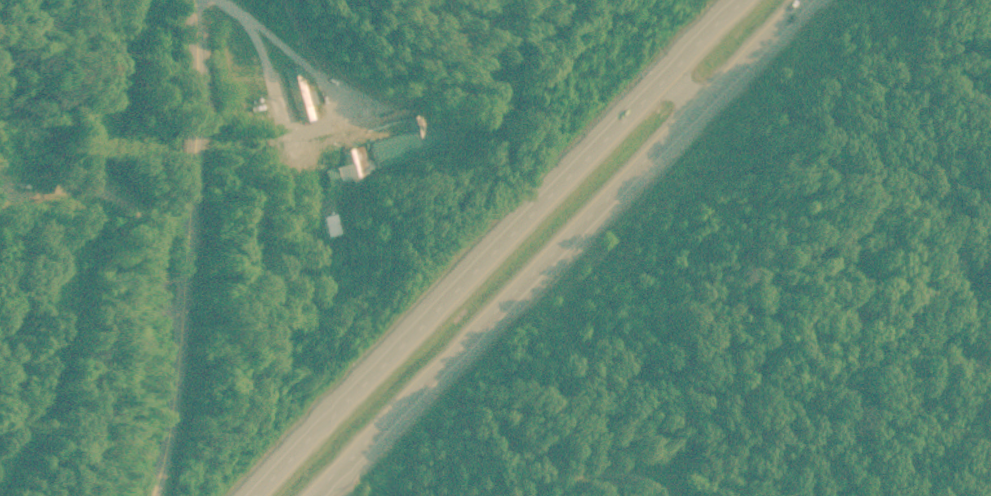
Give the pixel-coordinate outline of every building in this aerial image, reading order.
[(311,115),(300,65),(286,68),(297,118),(311,115)] [(321,168),(326,185),(368,173),(360,143),(340,149),(344,161),(321,168)]
